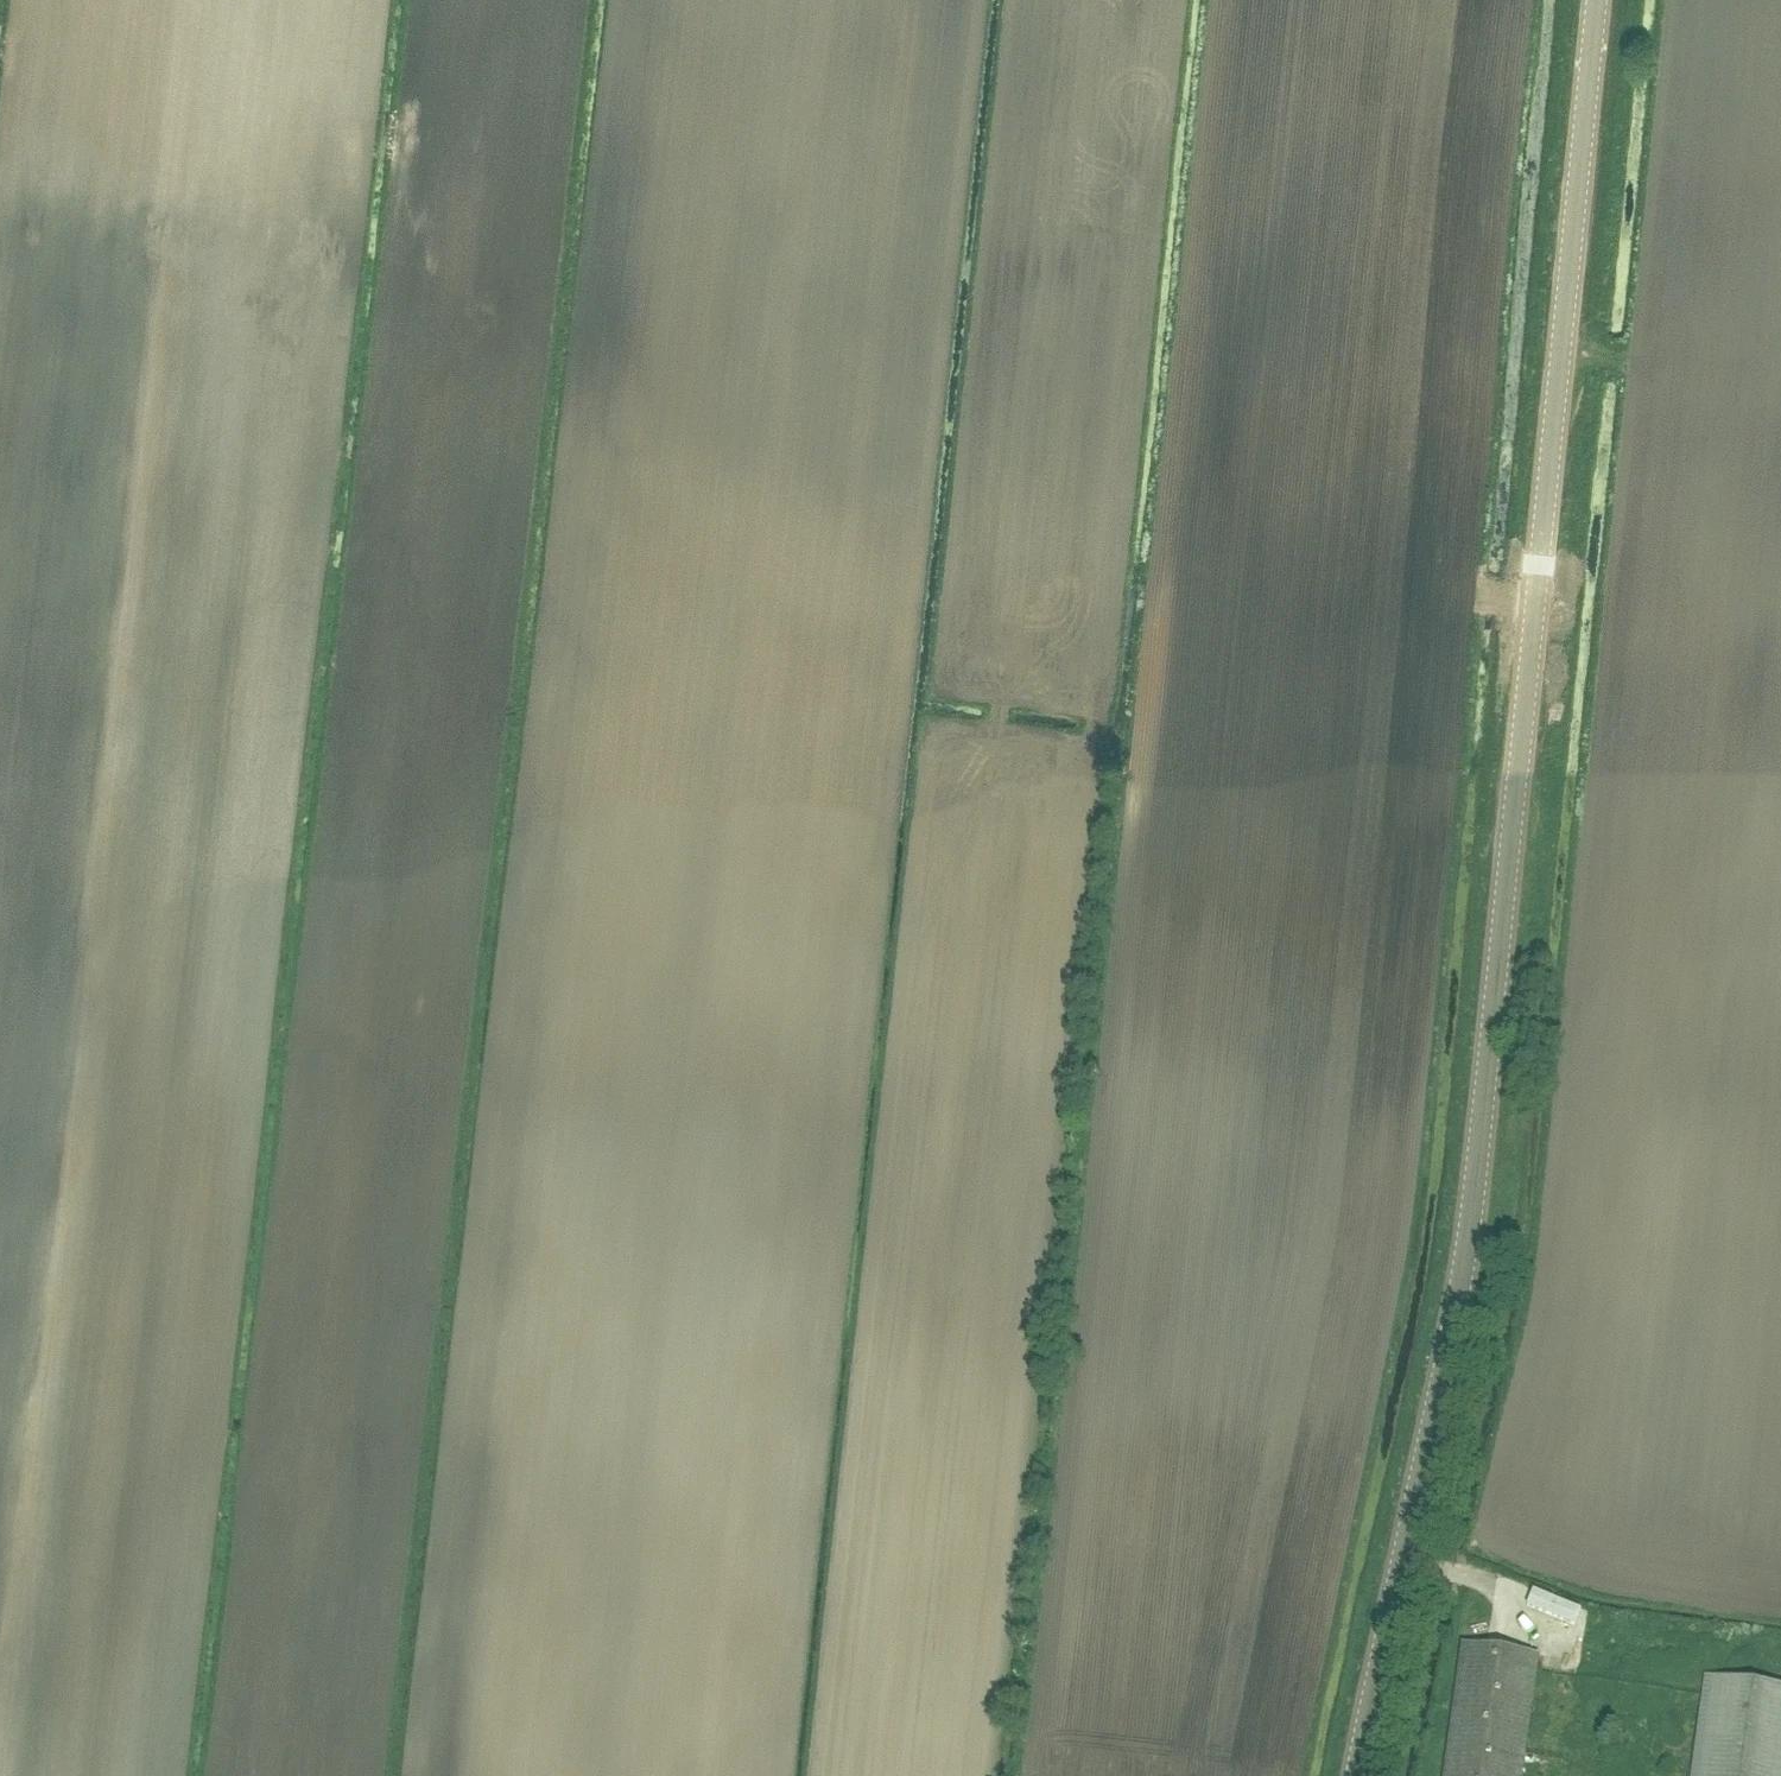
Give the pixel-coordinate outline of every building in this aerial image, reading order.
[(1538,1657),(1463,1646),(1445,1775),(1522,1775),(1538,1657)] [(1706,1679),(1693,1775),(1780,1775),(1780,1690),(1706,1679)]
